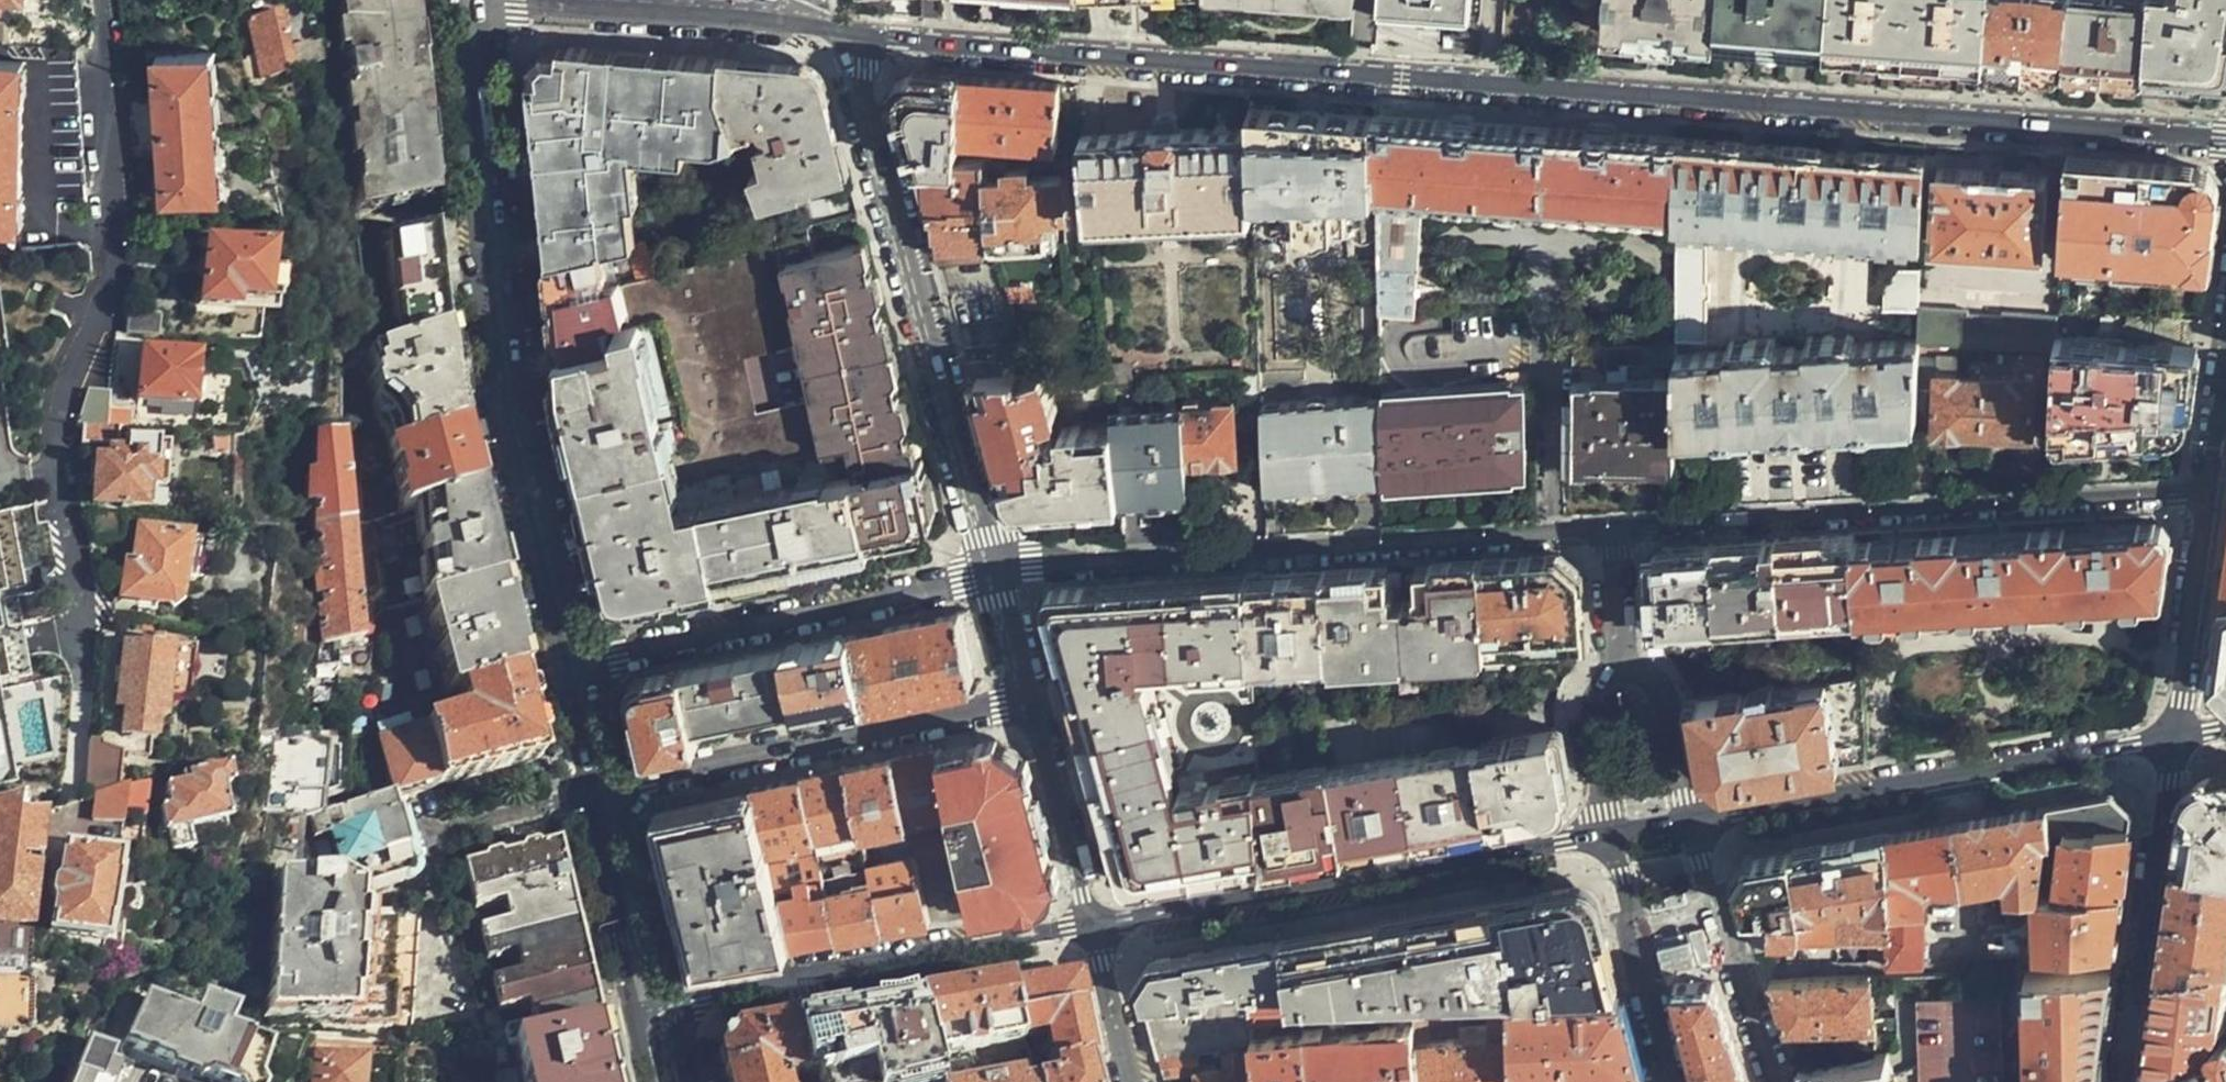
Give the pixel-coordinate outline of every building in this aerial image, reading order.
[(432,195),(426,144),(414,37),(410,0),(366,0),(353,1),(341,3),(344,23),(337,24),(339,47),(344,47),(346,60),(351,60),(353,75),(348,75),(349,84),(347,84),(347,88),(344,89),(347,112),(352,112),(364,201),(432,195)] [(1468,21),(1470,0),(1377,0),(1376,15),(1468,21)] [(1717,39),(1720,0),(1608,0),(1605,30),(1661,35),(1717,39)] [(1826,48),(1829,0),(1720,0),(1717,39),(1771,44),(1826,48)] [(1985,58),(1988,0),(1829,0),(1826,48),(1854,50),(1985,58)] [(2063,63),(2068,0),(1988,0),(1985,58),(2037,61),(2063,63)] [(2143,69),(2149,0),(2068,0),(2063,63),(2109,66),(2143,69)] [(2143,69),(2221,74),(2225,72),(2225,0),(2149,0),(2143,69)] [(304,65),(303,41),(279,45),(276,18),(245,22),(249,70),(304,65)] [(571,55),(572,48),(561,47),(561,54),(571,55)] [(721,59),(572,48),(571,55),(561,54),(546,53),(540,58),(533,63),(534,77),(535,88),(528,89),(537,171),(546,259),(598,248),(626,242),(634,241),(632,219),(642,219),(642,210),(629,203),(627,158),(633,158),(634,143),(683,148),(685,143),(731,147),(746,137),(715,134),(721,59)] [(224,193),(210,49),(151,55),(154,96),(160,159),(164,199),(224,193)] [(796,65),(721,59),(715,134),(746,137),(748,138),(763,194),(804,184),(805,180),(842,171),(821,81),(809,74),(796,65)] [(17,251),(20,63),(0,63),(0,253),(17,251)] [(886,85),(909,166),(920,165),(954,163),(954,138),(954,77),(935,76),(900,73),(892,76),(886,85)] [(954,138),(1053,145),(1057,84),(1024,82),(954,77),(954,138)] [(1675,214),(1675,130),(1595,124),(1460,113),(1372,107),(1372,116),(1374,234),(1375,319),(1411,317),(1421,208),(1492,213),(1494,199),(1675,214)] [(1314,113),(1246,109),(1247,129),(1250,214),(1250,232),(1255,233),(1266,238),(1275,237),(1282,233),(1298,234),(1304,238),(1317,241),(1327,237),(1329,234),(1345,235),(1351,238),(1361,240),(1367,238),(1374,234),(1372,116),(1314,113)] [(1123,134),(1077,136),(1086,222),(1250,214),(1247,129),(1202,131),(1201,129),(1163,131),(1124,132),(1123,134)] [(1919,240),(1924,149),(1871,145),(1801,140),(1733,135),(1675,130),(1675,214),(1675,222),(1773,229),(1776,235),(1812,237),(1816,231),(1919,240)] [(2059,257),(2207,267),(2217,189),(2208,179),(2199,170),(2064,160),(2059,257)] [(937,250),(987,247),(982,180),(981,161),(954,163),(920,165),(921,183),(922,211),(926,215),(927,219),(932,221),(933,239),(937,241),(937,250)] [(982,180),(987,247),(1055,243),(1054,219),(1063,219),(1059,178),(1029,179),(1028,169),(1003,171),(1003,179),(982,180)] [(2039,256),(2045,177),(1991,173),(1936,169),(1931,246),(2039,256)] [(935,516),(916,441),(902,439),(855,244),(833,250),(811,256),(803,226),(773,234),(775,245),(826,478),(855,472),(871,540),(896,535),(922,530),(926,521),(932,521),(935,516)] [(434,228),(386,235),(390,289),(440,282),(437,252),(434,228)] [(642,239),(634,241),(626,242),(634,275),(650,272),(642,239)] [(1675,240),(1674,340),(1704,339),(1704,241),(1675,240)] [(277,301),(279,271),(266,270),(268,250),(204,244),(198,304),(232,307),(234,297),(277,301)] [(565,403),(607,586),(619,593),(629,598),(660,591),(798,561),(872,545),(871,540),(855,472),(826,478),(775,245),(650,272),(634,275),(616,279),(623,313),(626,327),(616,329),(618,339),(604,342),(557,351),(565,403)] [(551,299),(557,351),(604,342),(599,318),(623,313),(616,279),(606,281),(598,248),(546,259),(551,299)] [(1882,308),(1916,311),(1918,269),(1883,268),(1882,308)] [(390,289),(395,340),(443,334),(441,304),(440,282),(390,289)] [(124,332),(157,335),(159,315),(127,311),(124,332)] [(2056,332),(2056,320),(1916,313),(1915,340),(1914,345),(1984,349),(2032,353),(2055,354),(2056,332)] [(2187,415),(2197,340),(2167,338),(2056,332),(2055,354),(2050,439),(2111,435),(2168,431),(2187,415)] [(366,344),(350,346),(362,448),(394,441),(459,427),(449,377),(446,363),(443,334),(395,340),(366,344)] [(1912,421),(1914,345),(1915,340),(1852,344),(1851,338),(1846,335),(1811,336),(1804,340),(1805,346),(1773,349),(1772,342),(1768,340),(1731,340),(1726,344),(1726,352),(1674,353),(1673,378),(1673,435),(1736,431),(1749,430),(1778,429),(1779,432),(1795,431),(1810,430),(1809,427),(1845,425),(1854,425),(1912,421)] [(191,401),(196,353),(143,347),(137,395),(191,401)] [(970,377),(1019,373),(1013,355),(965,357),(970,377)] [(1256,371),(1238,373),(1239,409),(1258,409),(1257,401),(1256,371)] [(1039,372),(1032,372),(1019,373),(970,377),(978,408),(998,480),(1029,472),(1033,457),(1045,456),(1044,436),(1043,434),(1040,422),(1058,420),(1063,414),(1059,405),(1050,402),(1045,384),(1041,384),(1039,372)] [(1189,497),(1187,461),(1182,407),(1180,376),(1104,382),(1110,431),(1118,500),(1153,499),(1160,498),(1189,497)] [(1663,464),(1673,464),(1673,435),(1673,378),(1640,378),(1639,381),(1616,381),(1616,383),(1593,383),(1593,385),(1573,385),(1572,447),(1577,448),(1577,467),(1603,468),(1603,462),(1655,463),(1663,464)] [(1981,439),(1983,384),(1956,382),(1956,379),(1937,378),(1935,436),(1957,438),(1981,439)] [(2011,386),(1983,384),(1981,439),(2004,440),(2030,442),(2033,383),(2012,382),(2011,386)] [(77,424),(105,426),(106,390),(87,388),(77,424)] [(1525,391),(1376,394),(1378,477),(1378,482),(1456,477),(1526,472),(1525,391)] [(1257,401),(1258,409),(1261,485),(1378,477),(1376,394),(1257,401)] [(1182,407),(1187,461),(1218,459),(1233,458),(1231,401),(1210,402),(1210,406),(1182,407)] [(112,442),(113,427),(105,426),(77,424),(72,440),(112,442)] [(465,455),(459,427),(394,441),(396,456),(404,455),(406,477),(399,478),(402,506),(416,502),(472,490),(465,455)] [(1060,435),(1044,436),(1045,456),(1033,457),(1029,472),(998,480),(1002,495),(1011,505),(1072,502),(1118,500),(1110,431),(1079,432),(1077,428),(1060,429),(1060,435)] [(361,639),(342,434),(317,434),(315,468),(309,468),(308,500),(313,500),(312,535),(317,536),(318,563),(315,563),(316,592),(322,592),(322,603),(317,604),(319,645),(316,645),(316,664),(336,666),(340,642),(361,639)] [(165,485),(169,441),(123,437),(122,450),(99,450),(94,500),(141,504),(142,484),(165,485)] [(1261,485),(1261,490),(1324,485),(1351,484),(1378,482),(1378,477),(1261,485)] [(475,501),(472,490),(416,502),(417,512),(380,520),(394,603),(420,598),(494,582),(482,533),(475,501)] [(55,522),(51,495),(15,503),(21,530),(55,522)] [(2157,525),(2043,530),(2049,603),(2162,595),(2170,537),(2157,525)] [(177,599),(180,579),(194,580),(200,539),(138,530),(132,564),(125,563),(119,597),(166,605),(177,599)] [(1900,539),(1849,542),(1855,606),(1855,614),(2049,603),(2043,530),(1996,533),(1900,539)] [(1741,542),(1708,545),(1714,615),(1855,606),(1849,542),(1849,535),(1805,538),(1741,542)] [(1644,569),(1648,631),(1715,625),(1714,615),(1708,545),(1684,546),(1660,548),(1644,569)] [(1485,647),(1583,641),(1580,604),(1578,573),(1556,555),(1480,559),(1485,647)] [(1390,600),(1387,566),(1341,569),(1322,570),(1328,656),(1485,647),(1480,559),(1416,563),(1418,599),(1390,600)] [(1284,572),(1245,575),(1250,661),(1328,656),(1322,570),(1284,572)] [(1051,588),(1041,599),(1117,873),(1133,885),(1195,874),(1263,863),(1258,778),(1250,661),(1245,575),(1150,581),(1051,588)] [(504,622),(494,582),(420,598),(441,692),(455,689),(517,675),(504,622)] [(2220,599),(2209,678),(2225,693),(2225,599),(2220,599)] [(850,634),(865,703),(977,680),(960,611),(900,623),(850,634)] [(819,640),(784,648),(799,716),(865,703),(850,634),(819,640)] [(188,698),(195,644),(140,638),(139,643),(123,642),(115,703),(121,706),(118,732),(153,739),(156,715),(165,716),(168,696),(188,698)] [(686,668),(702,738),(799,716),(784,648),(734,658),(686,668)] [(647,749),(702,738),(686,668),(643,677),(634,690),(641,719),(647,749)] [(538,761),(517,675),(455,689),(461,715),(421,725),(423,729),(437,785),(508,768),(538,761)] [(1771,690),(1691,701),(1702,766),(1715,774),(1727,783),(1765,776),(1866,759),(1861,689),(1772,698),(1771,690)] [(1476,741),(1490,823),(1553,813),(1560,803),(1567,794),(1557,726),(1476,741)] [(414,790),(437,785),(423,729),(381,739),(392,787),(414,790)] [(258,736),(253,762),(261,763),(260,772),(264,773),(264,784),(258,785),(258,810),(276,814),(298,817),(310,815),(329,810),(337,744),(316,741),(317,733),(300,730),(298,739),(279,735),(280,731),(258,736)] [(1403,752),(1418,835),(1433,832),(1490,823),(1476,741),(1403,752)] [(91,742),(87,768),(99,771),(94,801),(148,810),(152,783),(120,777),(125,748),(91,742)] [(958,849),(973,912),(981,910),(1034,901),(1053,880),(1020,756),(997,742),(940,755),(936,756),(950,815),(958,849)] [(936,756),(935,751),(914,755),(893,760),(907,822),(950,815),(936,756)] [(1330,765),(1344,848),(1418,835),(1403,752),(1330,765)] [(907,822),(893,760),(869,765),(846,770),(859,829),(860,832),(907,822)] [(221,765),(178,773),(180,782),(164,785),(168,806),(157,807),(163,831),(223,820),(217,788),(225,786),(221,765)] [(1258,778),(1263,863),(1303,855),(1344,848),(1330,765),(1258,778)] [(825,774),(804,779),(818,838),(859,829),(846,770),(825,774)] [(2211,778),(2202,787),(2191,798),(2185,835),(2181,864),(2225,871),(2225,775),(2211,778)] [(753,789),(754,794),(769,850),(818,838),(804,779),(779,784),(753,789)] [(0,797),(0,922),(23,925),(29,925),(35,875),(45,807),(24,810),(21,793),(0,797)] [(754,949),(792,942),(782,902),(777,884),(771,862),(769,850),(754,794),(681,809),(668,832),(680,883),(695,942),(716,956),(754,949)] [(2061,829),(2129,828),(2131,814),(2118,801),(2111,794),(2044,805),(2049,828),(2061,829)] [(388,795),(329,810),(310,815),(314,835),(332,831),(343,882),(355,890),(401,880),(407,866),(401,841),(395,813),(392,814),(388,795)] [(95,802),(93,816),(124,822),(127,808),(95,802)] [(2049,828),(2044,805),(2002,812),(1960,819),(1959,882),(1969,882),(1980,881),(1987,879),(2004,875),(2008,891),(2009,894),(2036,892),(2042,834),(2050,834),(2049,828)] [(1959,882),(1960,819),(1920,826),(1887,831),(1887,905),(1923,906),(1923,882),(1959,882)] [(2125,860),(2129,828),(2061,829),(2056,891),(2121,888),(2125,860)] [(1887,905),(1887,831),(1833,841),(1787,849),(1789,906),(1798,905),(1836,906),(1887,905)] [(558,844),(465,865),(472,896),(564,872),(558,844)] [(108,924),(117,874),(114,873),(118,855),(62,846),(57,879),(51,881),(49,895),(53,899),(48,931),(102,940),(105,924),(108,924)] [(973,912),(958,849),(915,856),(929,921),(973,912)] [(1789,906),(1787,849),(1769,852),(1747,855),(1734,879),(1756,945),(1767,940),(1767,906),(1789,906)] [(777,884),(795,881),(808,878),(826,875),(821,853),(771,862),(777,884)] [(905,925),(929,921),(915,856),(867,866),(881,930),(905,925)] [(2181,864),(2172,921),(2163,977),(2225,967),(2225,871),(2181,864)] [(860,934),(881,930),(867,866),(855,868),(859,886),(846,889),(841,871),(826,875),(829,893),(837,933),(838,939),(860,934)] [(564,872),(472,896),(475,909),(499,904),(501,912),(570,896),(566,878),(564,872)] [(355,890),(343,882),(273,878),(265,1015),(410,1024),(419,917),(390,916),(390,900),(373,898),(372,915),(353,915),(354,897),(355,890)] [(814,938),(837,933),(829,893),(813,895),(808,878),(795,881),(799,899),(782,902),(792,942),(814,938)] [(1551,890),(1281,937),(1291,999),(1299,998),(1493,989),(1511,988),(1616,985),(1603,938),(1593,904),(1570,887),(1551,890)] [(1988,954),(2111,951),(2116,921),(2121,888),(2056,891),(2036,892),(2009,894),(2008,891),(2009,924),(1987,924),(1988,954)] [(480,929),(483,943),(577,925),(572,903),(570,896),(501,912),(503,924),(480,929)] [(373,898),(354,897),(353,915),(372,915),(373,898)] [(1798,905),(1789,906),(1767,906),(1767,940),(1781,940),(1798,940),(1798,905)] [(1818,939),(1836,938),(1836,906),(1798,905),(1798,940),(1818,939)] [(1923,906),(1887,905),(1836,906),(1836,938),(1884,937),(1883,958),(1884,963),(1922,963),(1923,906)] [(0,922),(0,980),(19,980),(23,925),(0,922)] [(509,955),(511,964),(583,948),(578,930),(577,925),(483,943),(487,959),(509,955)] [(1291,999),(1281,937),(1197,952),(1150,960),(1137,981),(1145,1010),(1208,1004),(1216,1036),(1211,1037),(1215,1049),(1216,1053),(1251,1048),(1250,1036),(1248,1021),(1245,1001),(1291,999)] [(491,978),(495,995),(589,974),(586,960),(583,948),(511,964),(513,973),(491,978)] [(2163,977),(2157,1016),(2151,1051),(2151,1064),(2152,1074),(2211,1057),(2217,1029),(2224,1030),(2225,1017),(2225,967),(2163,977)] [(2096,1054),(2098,1041),(2108,969),(2026,971),(2028,1027),(2028,1052),(2029,1081),(2096,1081),(2096,1054)] [(1076,973),(1012,984),(1019,1017),(1087,1005),(1083,988),(1079,975),(1076,973)] [(520,1004),(522,1013),(595,998),(592,985),(589,974),(495,995),(498,1008),(520,1004)] [(1776,1002),(1785,1028),(1873,1023),(1870,975),(1768,977),(1776,1002)] [(1700,1079),(1746,1065),(1716,978),(1674,983),(1687,1031),(1700,1079)] [(23,1033),(25,981),(19,980),(0,980),(0,1034),(23,1033)] [(964,992),(916,1001),(936,1080),(1030,1062),(1024,1036),(1019,1017),(1012,984),(964,992)] [(1514,1072),(1511,1000),(1511,988),(1493,989),(1496,1035),(1418,1044),(1421,1081),(1514,1081),(1514,1072)] [(217,1081),(252,1081),(259,1048),(222,1030),(228,1018),(195,1002),(189,1015),(145,995),(125,1039),(217,1081)] [(1511,1000),(1514,1072),(1582,1069),(1639,1066),(1618,995),(1511,1000)] [(507,1045),(601,1029),(598,1011),(595,998),(522,1013),(525,1025),(503,1030),(507,1045)] [(1299,998),(1291,999),(1245,1001),(1248,1021),(1301,1015),(1299,998)] [(1999,998),(1917,1002),(1917,1081),(2000,1081),(2000,1052),(1999,1029),(1999,998)] [(855,1011),(870,1071),(873,1081),(937,1081),(936,1080),(916,1001),(867,1009),(855,1011)] [(1208,1004),(1145,1010),(1157,1058),(1215,1049),(1211,1037),(1216,1036),(1208,1004)] [(1087,1005),(1019,1017),(1024,1036),(1049,1032),(1057,1068),(1086,1062),(1100,1060),(1089,1015),(1087,1005)] [(795,1021),(807,1073),(809,1081),(818,1081),(820,1081),(870,1071),(855,1011),(843,1013),(795,1021)] [(1418,1044),(1415,1019),(1391,1022),(1390,1018),(1321,1025),(1321,1029),(1304,1031),(1311,1081),(1421,1081),(1418,1044)] [(795,1021),(735,1032),(720,1055),(727,1081),(784,1081),(780,1080),(784,1074),(790,1076),(807,1073),(795,1021)] [(485,1030),(487,1038),(490,1038),(491,1044),(497,1045),(497,1047),(507,1045),(503,1030),(503,1027),(485,1030)] [(1999,1029),(2000,1052),(2018,1052),(2028,1052),(2028,1027),(1999,1029)] [(601,1029),(507,1045),(497,1047),(496,1081),(614,1081),(601,1029)] [(1304,1031),(1250,1036),(1251,1048),(1256,1081),(1311,1081),(1304,1031)] [(85,1043),(74,1072),(69,1081),(107,1081),(115,1064),(106,1060),(110,1053),(85,1043)] [(388,1067),(337,1043),(319,1081),(381,1081),(388,1067)] [(1157,1058),(1162,1079),(1197,1073),(1198,1081),(1256,1081),(1251,1048),(1216,1053),(1215,1049),(1157,1058)] [(1797,1062),(1803,1081),(1895,1081),(1884,1052),(1874,1053),(1797,1062)] [(2000,1052),(2000,1081),(2019,1081),(2018,1052),(2000,1052)] [(2152,1074),(2152,1081),(2225,1081),(2225,1053),(2211,1057),(2152,1074)] [(1086,1062),(1057,1068),(1059,1081),(1054,1081),(1091,1081),(1086,1062)] [(1746,1065),(1700,1079),(1700,1081),(1751,1081),(1746,1065)] [(870,1071),(820,1081),(821,1081),(873,1081),(870,1071)]
